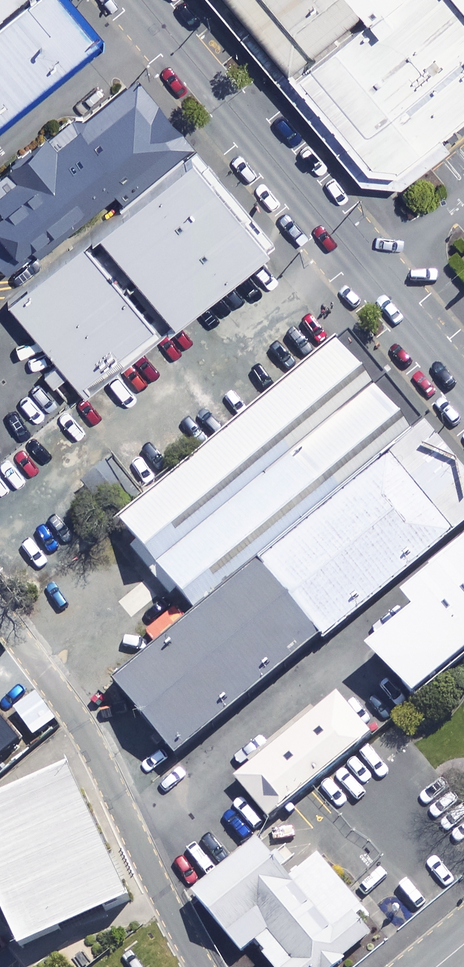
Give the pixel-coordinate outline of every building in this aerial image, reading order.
[(0,17),(0,126),(99,47),(60,0),(20,0),(0,17)] [(20,0),(0,0),(0,17),(20,0)] [(228,2),(245,22),(265,46),(267,49),(275,59),(292,79),(311,102),(365,167),(378,168),(389,170),(397,167),(422,158),(429,153),(444,140),(458,129),(463,124),(463,0),(226,0),(228,2)] [(136,75),(83,118),(71,117),(0,173),(0,208),(1,209),(0,210),(0,264),(6,271),(34,248),(37,253),(115,190),(123,199),(192,143),(136,75)] [(271,240),(192,147),(94,230),(173,323),(271,240)] [(155,339),(84,256),(4,324),(74,407),(155,339)] [(193,611),(413,430),(338,336),(142,499),(117,520),(193,611)] [(413,430),(193,611),(109,681),(174,760),(463,522),(463,491),(413,430)] [(142,499),(112,463),(81,490),(110,525),(117,520),(142,499)] [(399,598),(412,612),(366,652),(412,705),(463,661),(463,542),(399,598)] [(369,734),(333,692),(231,778),(267,821),(369,734)] [(0,809),(0,880),(30,955),(135,913),(80,777),(0,809)] [(256,852),(185,912),(232,966),(237,966),(249,956),(258,966),(344,966),(375,941),(313,869),(288,889),(256,852)]
